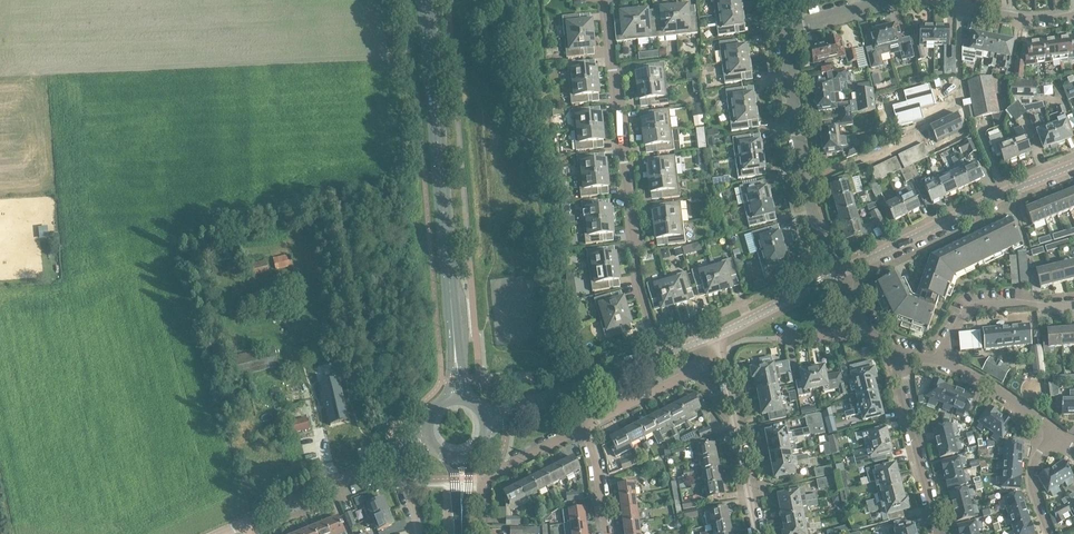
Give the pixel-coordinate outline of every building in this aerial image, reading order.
[(715,16),(743,11),(741,0),(731,0),(730,0),(713,0),(715,16)] [(687,6),(674,8),(677,36),(698,34),(696,16),(688,17),(687,6)] [(655,20),(655,21),(657,38),(677,36),(674,8),(661,9),(662,20),(655,20)] [(647,10),(634,12),(637,40),(657,38),(655,21),(655,20),(648,21),(647,10)] [(634,12),(621,13),(621,24),(614,25),(616,42),(637,40),(634,12)] [(715,16),(718,36),(735,34),(734,26),(745,25),(743,12),(715,16)] [(562,17),(564,38),(592,35),(591,21),(580,23),(579,15),(562,17)] [(885,28),(883,28),(888,46),(890,52),(890,55),(900,52),(902,57),(913,55),(910,43),(902,45),(900,34),(899,34),(897,25),(891,26),(890,25),(885,26),(885,28)] [(925,59),(922,47),(934,47),(933,25),(926,25),(924,26),(919,26),(919,47),(914,49),(917,61),(925,59)] [(943,26),(942,25),(933,25),(934,47),(944,47),(944,74),(955,74),(955,47),(948,47),(948,26),(943,26)] [(890,52),(888,46),(883,28),(882,29),(881,27),(876,29),(876,30),(870,32),(872,41),(873,48),(867,49),(871,69),(883,66),(880,55),(890,52)] [(987,34),(980,33),(980,35),(973,33),(970,50),(962,48),(962,61),(974,64),(975,58),(982,59),(983,52),(987,34)] [(995,60),(996,55),(1000,39),(993,37),(994,36),(987,34),(983,52),(990,54),(989,59),(992,60),(995,60)] [(592,35),(564,38),(566,58),(584,56),(583,49),(594,48),(592,35)] [(1072,36),(1057,38),(1059,58),(1067,57),(1068,60),(1073,59),(1073,47),(1072,36)] [(1000,39),(996,55),(1004,57),(1001,69),(1007,70),(1013,41),(1007,40),(1008,38),(1001,37),(1001,39),(1000,39)] [(830,59),(830,58),(841,56),(842,59),(846,57),(848,63),(857,61),(855,50),(844,53),(842,47),(840,38),(834,39),(833,38),(827,39),(827,41),(826,41),(826,42),(825,42),(828,56),(829,56),(830,59)] [(1052,62),(1052,59),(1059,58),(1057,38),(1042,40),(1044,60),(1044,63),(1052,62)] [(719,43),(722,63),(750,59),(748,46),(737,48),(736,40),(719,43)] [(1037,64),(1037,61),(1044,60),(1042,40),(1026,43),(1028,53),(1025,53),(1026,65),(1037,64)] [(825,42),(818,43),(819,46),(810,48),(810,50),(808,51),(810,57),(811,56),(813,62),(822,60),(822,61),(827,60),(828,62),(826,63),(826,65),(820,66),(822,73),(833,71),(830,58),(830,59),(829,56),(828,56),(825,42)] [(750,59),(722,63),(725,84),(742,81),(741,74),(752,73),(750,59)] [(567,63),(569,84),(597,81),(596,68),(585,69),(584,61),(567,63)] [(1022,79),(1024,62),(1016,61),(1014,78),(1022,79)] [(636,74),(638,87),(666,84),(664,63),(646,65),(647,73),(636,74)] [(829,80),(823,81),(823,82),(814,83),(815,90),(814,91),(814,94),(816,95),(816,97),(834,95),(834,94),(838,94),(838,93),(840,93),(839,83),(846,82),(845,71),(828,73),(829,80)] [(919,77),(908,80),(909,86),(920,83),(919,77)] [(999,114),(991,77),(967,82),(972,106),(964,108),(967,126),(977,124),(976,118),(999,114)] [(1010,97),(1037,98),(1037,80),(1010,80),(1010,97)] [(597,81),(569,84),(571,105),(589,103),(588,95),(599,94),(597,81)] [(1069,85),(1063,87),(1068,101),(1073,99),(1073,83),(1069,85)] [(666,84),(638,87),(640,100),(650,99),(651,106),(669,104),(666,84)] [(929,87),(903,94),(906,105),(908,109),(919,106),(921,111),(935,107),(929,87)] [(743,88),(726,90),(728,111),(756,107),(755,94),(744,95),(743,88)] [(842,104),(837,105),(838,108),(839,116),(851,114),(875,111),(872,90),(856,92),(857,102),(842,104)] [(834,95),(816,97),(816,99),(815,100),(815,103),(817,104),(818,111),(826,109),(826,110),(838,108),(837,105),(842,104),(841,101),(839,101),(838,94),(834,94),(834,95)] [(1018,102),(1013,107),(1021,117),(1026,113),(1023,108),(1022,108),(1022,107),(1018,102)] [(906,105),(892,109),(898,128),(924,121),(921,111),(919,106),(908,109),(906,105)] [(728,111),(731,132),(749,129),(747,122),(758,120),(756,107),(728,111)] [(1013,107),(1007,111),(1015,121),(1021,117),(1013,107)] [(1058,145),(1065,143),(1064,141),(1071,138),(1063,114),(1065,114),(1063,107),(1056,109),(1057,114),(1049,116),(1053,126),(1051,126),(1058,145)] [(572,110),(574,131),(602,128),(601,114),(590,116),(589,108),(572,110)] [(642,120),(643,133),(672,130),(669,109),(652,111),(653,119),(642,120)] [(851,114),(839,116),(840,123),(828,124),(828,125),(820,126),(821,132),(820,134),(820,137),(822,138),(822,140),(840,137),(838,127),(852,125),(851,114)] [(956,115),(930,127),(942,151),(971,137),(967,127),(963,129),(956,115)] [(1051,126),(1044,128),(1043,125),(1040,126),(1037,116),(1030,118),(1032,125),(1035,124),(1043,148),(1050,146),(1050,147),(1058,145),(1051,126)] [(1017,158),(1018,157),(1019,159),(1024,156),(1024,155),(1030,153),(1024,136),(1023,136),(1020,127),(1014,129),(1018,139),(1011,141),(1017,158)] [(574,131),(576,151),(593,149),(593,142),(603,141),(602,128),(574,131)] [(927,129),(920,132),(925,141),(932,138),(927,129)] [(672,130),(643,133),(645,147),(656,145),(657,153),(674,151),(672,130)] [(1017,158),(1011,141),(1004,144),(1000,135),(989,139),(995,156),(1000,154),(1004,163),(1010,160),(1010,162),(1016,160),(1016,158),(1017,158)] [(732,138),(735,159),(763,155),(761,141),(750,143),(749,136),(732,138)] [(858,154),(854,145),(845,147),(844,137),(840,137),(822,140),(822,142),(821,143),(821,146),(823,147),(824,153),(832,152),(832,153),(844,151),(847,158),(858,154)] [(976,152),(971,141),(958,147),(961,154),(967,151),(969,155),(976,152)] [(898,156),(904,168),(929,156),(923,144),(898,156)] [(576,156),(579,177),(607,174),(605,161),(595,162),(594,155),(576,156)] [(735,159),(738,179),(755,177),(754,169),(765,168),(763,155),(735,159)] [(647,167),(649,180),(677,176),(675,156),(657,158),(658,165),(647,167)] [(896,158),(870,169),(876,182),(901,170),(896,158)] [(982,179),(975,164),(967,167),(964,160),(958,163),(959,164),(969,185),(982,179)] [(867,163),(854,167),(856,174),(869,170),(867,163)] [(949,176),(956,191),(969,185),(959,164),(954,167),(955,167),(946,171),(949,176)] [(919,176),(913,165),(907,168),(912,179),(919,176)] [(900,171),(906,182),(912,179),(907,168),(900,171)] [(944,197),(956,191),(949,176),(946,171),(939,175),(935,168),(931,170),(933,176),(944,197)] [(579,177),(581,198),(598,196),(597,188),(608,187),(607,174),(579,177)] [(852,195),(856,194),(850,175),(835,180),(837,185),(830,187),(831,188),(829,189),(830,195),(833,195),(834,200),(852,195)] [(677,176),(649,180),(651,193),(661,192),(662,199),(680,197),(677,176)] [(929,178),(921,182),(924,188),(931,203),(944,197),(933,176),(929,178)] [(877,182),(870,185),(875,197),(882,194),(877,182)] [(756,183),(739,187),(744,207),(772,200),(768,187),(758,190),(756,183)] [(919,209),(909,188),(896,194),(898,198),(906,215),(919,209)] [(1062,194),(1069,211),(1073,209),(1073,189),(1062,194)] [(561,195),(561,202),(571,201),(570,193),(561,195)] [(1069,211),(1062,194),(1050,199),(1057,216),(1069,211)] [(854,209),(852,201),(853,201),(852,195),(834,200),(838,214),(854,209)] [(898,198),(893,201),(894,202),(886,206),(894,221),(906,215),(898,198)] [(1057,216),(1050,199),(1038,204),(1044,221),(1057,216)] [(744,207),(749,227),(766,223),(764,216),(775,213),(772,200),(744,207)] [(598,201),(581,203),(584,223),(611,221),(610,207),(599,209),(598,201)] [(653,213),(655,226),(683,223),(680,202),(663,204),(664,212),(653,213)] [(1025,209),(1032,226),(1044,221),(1038,204),(1025,209)] [(858,216),(857,217),(854,209),(838,214),(842,227),(860,222),(858,216)] [(872,218),(878,229),(885,225),(880,214),(872,218)] [(611,221),(584,223),(583,223),(585,244),(603,242),(602,235),(613,234),(611,221)] [(897,275),(889,279),(874,286),(889,316),(892,314),(894,317),(897,318),(896,322),(927,333),(938,300),(944,302),(954,276),(1022,243),(1011,221),(934,258),(921,294),(926,296),(926,298),(926,300),(925,301),(925,303),(924,304),(923,305),(909,300),(897,275)] [(842,227),(846,241),(847,240),(848,242),(855,240),(854,238),(866,235),(864,226),(861,227),(860,222),(842,227)] [(683,223),(655,226),(656,239),(667,238),(668,246),(685,243),(683,223)] [(784,245),(780,232),(770,235),(768,228),(743,235),(746,244),(754,242),(757,253),(784,245)] [(1064,233),(1065,238),(1073,235),(1073,229),(1064,233)] [(1052,236),(1054,242),(1065,238),(1064,233),(1052,236)] [(1040,246),(1051,242),(1049,237),(1038,240),(1040,246)] [(1058,249),(1069,246),(1068,240),(1056,244),(1058,249)] [(1056,244),(1045,247),(1047,253),(1058,249),(1056,244)] [(784,245),(757,253),(765,279),(781,275),(777,261),(788,258),(784,245)] [(586,251),(589,271),(617,267),(615,254),(604,256),(603,248),(586,251)] [(1042,248),(1031,251),(1032,257),(1044,253),(1042,248)] [(290,255),(285,257),(274,259),(276,270),(292,266),(290,255)] [(711,265),(719,292),(732,288),(729,278),(736,276),(731,259),(711,265)] [(247,277),(269,272),(267,260),(244,266),(247,277)] [(1062,265),(1066,282),(1073,280),(1073,262),(1062,265)] [(711,265),(691,271),(696,287),(703,285),(706,296),(719,292),(711,265)] [(1048,268),(1053,285),(1066,282),(1062,265),(1048,268)] [(589,271),(592,292),(610,289),(608,282),(619,280),(617,267),(589,271)] [(1036,271),(1040,288),(1053,285),(1048,268),(1036,271)] [(666,278),(674,305),(687,301),(684,291),(691,289),(686,272),(666,278)] [(666,278),(646,284),(651,301),(658,299),(662,309),(674,305),(666,278)] [(610,294),(594,299),(600,319),(627,311),(623,298),(613,301),(610,294)] [(301,296),(285,300),(283,300),(286,310),(303,306),(301,296)] [(262,317),(280,313),(278,302),(260,306),(262,317)] [(627,311),(600,319),(606,339),(622,334),(620,327),(631,324),(627,311)] [(574,325),(583,322),(581,316),(572,319),(574,325)] [(1030,345),(1028,325),(983,329),(985,350),(1030,345)] [(1073,328),(1060,329),(1062,347),(1073,346),(1073,333),(1073,328)] [(1048,337),(1042,337),(1043,353),(1054,352),(1054,348),(1062,347),(1060,329),(1047,330),(1048,337)] [(959,334),(961,351),(982,349),(980,332),(959,334)] [(312,337),(294,341),(297,353),(315,348),(312,337)] [(581,343),(574,345),(576,352),(584,350),(581,343)] [(1031,345),(1035,378),(1044,378),(1040,344),(1031,345)] [(235,377),(278,366),(274,347),(230,358),(235,377)] [(779,376),(785,375),(791,374),(789,362),(772,365),(770,358),(760,360),(761,367),(751,369),(751,371),(750,372),(751,376),(752,377),(753,379),(755,378),(756,380),(779,376)] [(1009,369),(989,358),(982,371),(1002,382),(1009,369)] [(852,387),(874,382),(873,379),(876,379),(875,377),(876,376),(875,372),(874,371),(871,361),(849,367),(853,382),(851,383),(852,387)] [(848,372),(846,366),(840,368),(842,374),(848,372)] [(842,384),(840,374),(826,376),(824,367),(819,368),(818,367),(814,367),(813,369),(812,369),(816,389),(822,387),(823,391),(836,389),(835,386),(837,386),(842,385),(842,384)] [(816,389),(812,369),(810,369),(809,368),(805,369),(804,370),(800,371),(802,380),(795,382),(798,397),(810,395),(809,390),(816,389)] [(780,381),(779,376),(756,380),(756,384),(755,386),(756,389),(758,390),(758,392),(777,388),(776,382),(780,381)] [(339,379),(320,384),(330,426),(331,425),(330,424),(348,420),(348,421),(349,421),(339,379)] [(935,406),(937,401),(940,403),(947,385),(933,380),(926,397),(930,399),(928,403),(935,406)] [(855,391),(857,398),(877,393),(876,392),(877,390),(876,386),(875,386),(874,382),(852,387),(853,392),(855,391)] [(1053,392),(1052,384),(1045,385),(1046,398),(1055,397),(1055,392),(1053,392)] [(944,404),(942,409),(949,412),(951,407),(953,408),(960,391),(947,385),(940,403),(944,404)] [(282,396),(281,394),(279,388),(269,390),(272,399),(282,396)] [(777,388),(758,392),(758,393),(757,395),(758,398),(759,399),(760,403),(783,399),(782,394),(779,394),(777,388)] [(299,390),(282,395),(285,405),(302,400),(299,390)] [(956,414),(963,417),(965,412),(967,413),(974,396),(960,391),(953,408),(958,410),(956,414)] [(1061,415),(1073,414),(1073,392),(1070,392),(1070,398),(1061,399),(1055,399),(1056,408),(1061,408),(1061,415)] [(857,398),(849,400),(852,412),(858,410),(880,405),(878,400),(879,399),(878,395),(877,394),(877,393),(857,398)] [(689,421),(697,417),(694,412),(700,409),(693,396),(686,400),(684,400),(681,401),(680,403),(679,403),(688,421),(689,421)] [(784,404),(783,399),(760,403),(761,407),(760,409),(761,413),(762,414),(762,415),(782,411),(781,404),(784,404)] [(684,424),(687,430),(692,428),(689,421),(688,421),(679,403),(666,410),(675,428),(684,424)] [(861,414),(863,421),(882,416),(882,414),(883,413),(882,409),(880,408),(880,405),(858,410),(852,412),(844,414),(845,418),(861,414)] [(983,432),(986,428),(990,431),(1001,416),(988,407),(977,422),(979,424),(977,428),(983,432)] [(653,417),(652,417),(661,435),(670,431),(672,435),(676,441),(680,439),(677,433),(675,428),(666,410),(658,414),(656,414),(653,415),(653,417)] [(832,417),(830,410),(822,412),(824,419),(832,417)] [(766,439),(767,440),(768,444),(803,437),(825,433),(820,412),(805,415),(807,427),(801,428),(802,430),(786,433),(785,428),(766,432),(766,434),(765,435),(766,439)] [(1012,424),(1001,416),(990,431),(993,434),(991,438),(997,442),(1000,438),(1002,439),(1012,424)] [(657,443),(663,440),(661,435),(652,417),(638,424),(645,437),(652,433),(657,443)] [(306,418),(287,423),(290,434),(308,429),(306,418)] [(631,444),(645,437),(638,424),(630,428),(629,428),(625,429),(625,431),(624,431),(631,444)] [(932,429),(936,444),(954,439),(953,434),(958,433),(956,426),(951,427),(950,425),(932,429)] [(698,432),(701,438),(712,434),(709,427),(698,432)] [(865,446),(870,445),(890,440),(888,432),(886,431),(885,428),(871,431),(871,430),(864,432),(864,433),(862,433),(855,434),(857,441),(863,439),(865,446)] [(617,452),(631,444),(624,431),(610,439),(613,444),(612,446),(614,449),(616,450),(617,452)] [(790,451),(796,450),(794,443),(804,442),(803,437),(768,444),(769,448),(768,449),(769,453),(770,454),(770,455),(790,451)] [(958,453),(957,451),(962,450),(960,443),(955,444),(954,439),(936,444),(940,458),(958,453)] [(700,461),(716,458),(715,452),(715,451),(715,448),(714,446),(713,445),(707,446),(706,440),(691,444),(694,462),(700,461)] [(892,452),(890,447),(891,446),(890,440),(870,445),(865,446),(867,453),(860,455),(860,456),(854,458),(856,468),(870,464),(868,459),(871,458),(871,459),(878,457),(878,456),(892,452)] [(641,443),(644,450),(649,447),(646,441),(641,443)] [(1004,444),(1004,449),(999,448),(998,455),(1003,456),(1003,458),(1022,460),(1023,445),(1004,444)] [(672,455),(685,451),(683,446),(671,450),(672,455)] [(838,446),(830,448),(831,455),(839,453),(838,446)] [(807,455),(791,458),(790,451),(770,455),(770,456),(769,458),(770,462),(772,463),(772,467),(808,460),(807,455)] [(580,470),(573,457),(559,464),(566,477),(580,470)] [(620,462),(622,469),(640,463),(637,457),(620,462)] [(964,458),(959,460),(959,457),(941,462),(944,475),(962,471),(961,466),(966,465),(964,458)] [(716,459),(716,458),(700,461),(703,474),(718,470),(717,465),(718,463),(717,460),(716,459)] [(775,478),(794,474),(793,468),(807,465),(808,467),(816,466),(814,458),(808,460),(772,467),(773,471),(772,472),(773,476),(774,477),(775,478)] [(1020,474),(1022,460),(1003,458),(1003,463),(998,463),(997,470),(1002,470),(1002,473),(1020,474)] [(1073,483),(1071,479),(1073,477),(1063,462),(1051,469),(1061,485),(1064,483),(1067,487),(1073,483)] [(547,469),(546,471),(545,471),(552,484),(566,477),(559,464),(552,468),(550,468),(547,469)] [(844,471),(842,464),(835,465),(837,473),(844,471)] [(815,477),(832,474),(831,465),(813,469),(815,477)] [(878,481),(898,476),(897,472),(898,471),(897,467),(895,466),(895,465),(875,470),(877,476),(868,478),(870,483),(878,481)] [(1060,491),(1057,487),(1061,485),(1051,469),(1039,476),(1039,479),(1047,493),(1050,492),(1052,496),(1060,491)] [(719,471),(718,470),(703,474),(705,486),(721,483),(720,477),(720,476),(720,473),(719,471)] [(533,476),(533,478),(532,478),(538,491),(552,484),(545,471),(538,475),(536,475),(533,476)] [(966,484),(965,482),(970,481),(968,475),(964,476),(962,471),(944,475),(948,489),(966,484)] [(996,485),(1001,485),(1001,488),(1019,489),(1020,474),(1002,473),(1001,478),(996,477),(996,485)] [(881,492),(901,487),(900,486),(901,484),(900,481),(899,480),(898,476),(878,481),(875,482),(878,493),(881,492)] [(817,489),(835,486),(833,477),(816,480),(817,489)] [(859,480),(861,486),(870,483),(868,478),(868,477),(859,480)] [(519,483),(519,485),(518,485),(524,498),(525,498),(538,491),(532,478),(524,482),(523,482),(519,483)] [(846,481),(838,483),(840,490),(848,489),(846,481)] [(620,498),(635,496),(633,483),(618,485),(620,498)] [(721,484),(721,483),(705,486),(708,499),(724,496),(722,490),(723,488),(722,485),(721,484)] [(870,483),(861,486),(862,492),(871,489),(870,483)] [(504,493),(506,498),(505,499),(505,503),(506,504),(506,525),(522,525),(522,518),(512,518),(511,511),(527,503),(525,498),(524,498),(518,485),(504,493)] [(881,492),(884,504),(904,499),(903,495),(904,493),(903,490),(901,489),(901,487),(881,492)] [(972,489),(967,491),(967,488),(949,493),(952,507),(970,503),(969,498),(974,497),(972,489)] [(553,498),(558,496),(555,489),(550,492),(553,498)] [(797,492),(778,496),(779,498),(778,499),(778,503),(780,504),(780,507),(816,501),(815,495),(805,497),(803,489),(797,490),(797,492)] [(1065,490),(1069,496),(1071,500),(1073,498),(1073,492),(1073,491),(1072,492),(1071,490),(1069,491),(1068,489),(1065,490)] [(583,499),(582,492),(571,493),(572,500),(583,499)] [(1003,499),(1004,501),(999,503),(1001,510),(1006,509),(1008,513),(1025,508),(1021,493),(1003,499)] [(544,503),(541,496),(536,499),(539,505),(544,503)] [(637,509),(635,496),(620,498),(622,511),(637,509)] [(383,499),(363,507),(368,520),(372,518),(389,511),(383,499)] [(695,507),(694,499),(680,501),(682,509),(695,507)] [(886,509),(889,521),(904,517),(902,511),(909,509),(909,508),(910,506),(909,503),(907,502),(907,500),(904,501),(904,499),(884,504),(875,506),(877,511),(886,509)] [(816,501),(780,507),(781,511),(780,513),(781,516),(782,517),(783,519),(807,514),(806,508),(817,506),(816,501)] [(974,517),(974,515),(978,514),(977,506),(972,508),(970,503),(952,507),(956,522),(974,517)] [(1053,512),(1049,514),(1054,525),(1058,524),(1064,521),(1061,516),(1070,511),(1066,504),(1053,512)] [(869,514),(877,512),(877,511),(875,506),(867,508),(869,514)] [(571,523),(585,521),(583,508),(562,511),(564,524),(571,523)] [(1006,526),(1011,525),(1012,527),(1030,521),(1025,508),(1008,513),(1009,518),(1004,519),(1006,526)] [(638,522),(637,509),(622,511),(624,524),(638,522)] [(684,520),(697,517),(695,509),(682,512),(684,520)] [(707,526),(713,525),(729,522),(728,517),(728,515),(728,512),(726,511),(726,509),(705,513),(707,526)] [(368,520),(365,521),(367,527),(374,524),(377,531),(394,524),(389,511),(372,518),(368,520)] [(349,525),(355,523),(351,512),(345,515),(349,525)] [(807,514),(783,519),(783,520),(782,522),(783,525),(784,526),(785,530),(820,523),(819,518),(809,520),(807,514)] [(326,523),(330,533),(345,533),(344,533),(338,518),(326,523)] [(585,521),(571,523),(572,533),(587,533),(585,521)] [(976,524),(975,521),(957,526),(959,533),(978,533),(977,530),(982,529),(981,522),(976,524)] [(1030,521),(1012,527),(1013,532),(1009,533),(1034,533),(1030,521)] [(638,522),(624,524),(625,533),(640,533),(638,522)] [(706,532),(707,533),(731,533),(730,529),(731,527),(730,524),(729,523),(729,522),(713,525),(714,531),(706,532)] [(314,528),(316,533),(330,533),(326,523),(314,528)] [(811,531),(821,529),(820,523),(785,530),(785,533),(783,533),(811,533),(811,531)] [(915,532),(916,531),(915,527),(913,526),(913,524),(895,529),(897,533),(915,533),(915,532)] [(848,533),(846,525),(826,531),(827,533),(848,533)]
